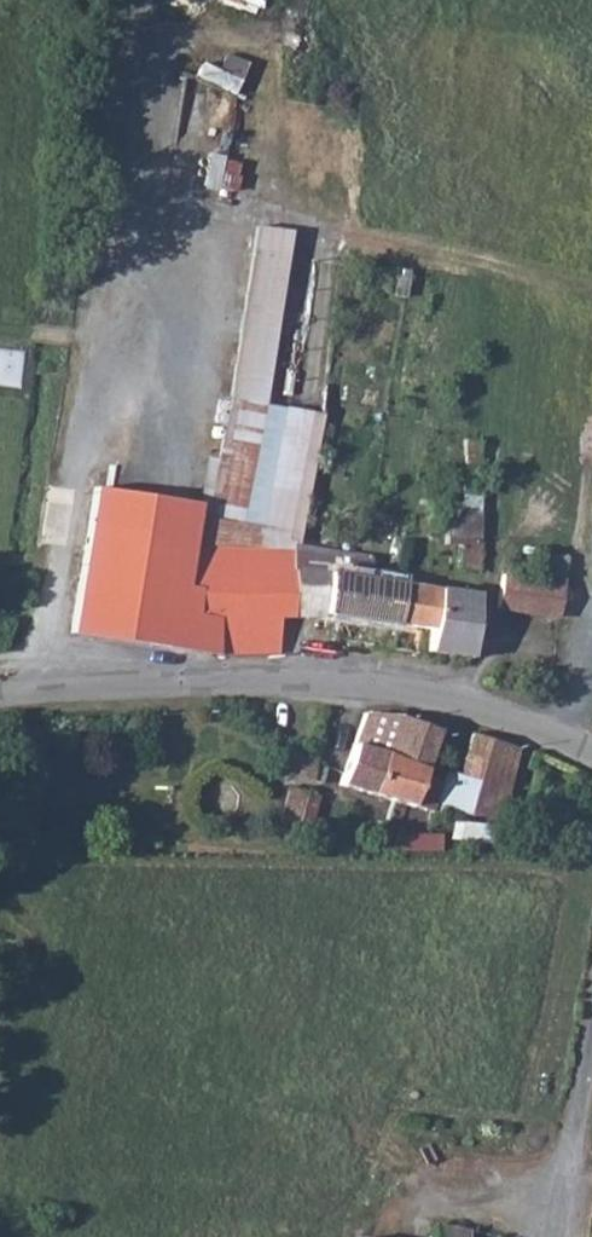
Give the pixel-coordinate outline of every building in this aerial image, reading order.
[(21,386),(26,350),(0,346),(0,383),(21,386)] [(500,590),(498,540),(477,540),(474,556),(478,560),(475,565),(468,567),(466,587),(500,590)] [(276,641),(276,621),(313,636),(306,558),(280,551),(278,563),(239,570),(215,565),(203,629),(230,636),(276,641)] [(345,640),(351,626),(394,634),(395,627),(401,587),(361,583),(362,567),(306,558),(313,636),(345,640)] [(70,641),(142,653),(152,572),(81,560),(70,641)] [(427,631),(434,594),(401,587),(395,627),(427,631)] [(471,662),(476,601),(434,594),(427,631),(421,657),(471,662)] [(381,742),(402,749),(381,806),(414,815),(437,737),(390,717),(381,742)] [(469,736),(461,773),(449,770),(440,807),(503,821),(520,747),(469,736)] [(360,763),(348,796),(381,806),(402,749),(381,742),(373,767),(360,763)] [(291,790),(282,821),(307,828),(315,797),(291,790)] [(397,838),(398,851),(440,846),(439,833),(397,838)] [(581,1236),(591,1236),(591,1195),(591,1194),(581,1236)] [(471,1225),(435,1221),(432,1236),(470,1236),(471,1225)]
